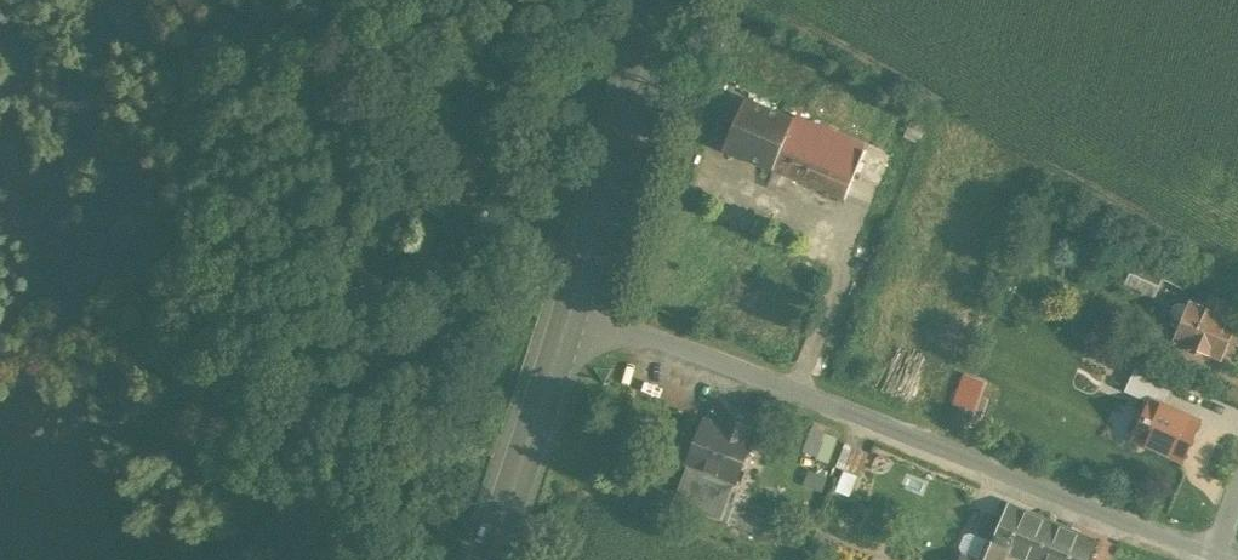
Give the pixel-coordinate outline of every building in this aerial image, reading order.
[(749,99),(727,149),(844,200),(866,150),(749,99)] [(1142,247),(1125,282),(1155,296),(1172,261),(1142,247)] [(1221,359),(1230,340),(1237,343),(1237,322),(1190,301),(1174,339),(1221,359)] [(1196,421),(1152,402),(1135,439),(1180,459),(1196,421)] [(726,404),(718,424),(752,439),(760,418),(726,404)] [(704,419),(687,462),(689,463),(737,482),(754,439),(752,439),(718,424),(704,419)] [(857,474),(866,448),(850,442),(840,469),(857,474)] [(737,482),(689,463),(674,502),(721,521),(737,482)] [(1027,559),(1037,559),(1052,523),(1009,505),(993,543),(992,545),(1009,552),(1027,559)] [(745,507),(739,524),(787,541),(793,524),(745,507)] [(1052,523),(1037,559),(1088,559),(1095,541),(1052,523)] [(993,543),(986,540),(978,558),(963,552),(960,559),(1005,559),(1009,552),(992,545),(993,543)]
